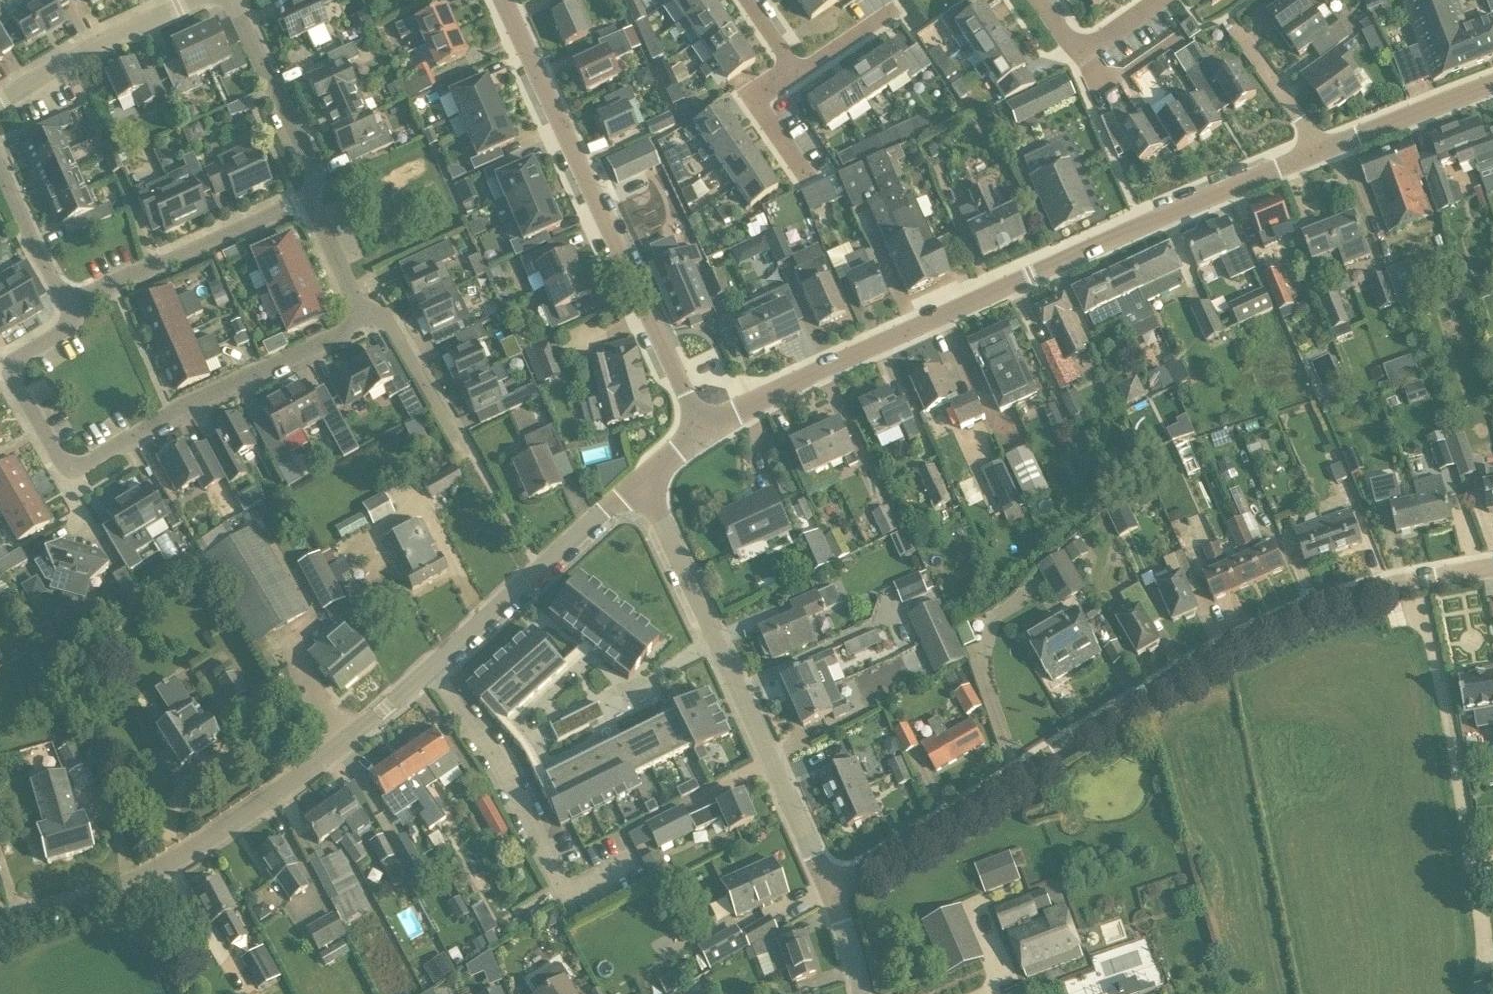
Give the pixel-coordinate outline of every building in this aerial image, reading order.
[(39,3),(12,18),(27,42),(52,27),(53,29),(64,23),(57,10),(68,4),(66,0),(37,0),(39,3)] [(333,1),(332,0),(289,0),(293,8),(278,14),(290,41),(325,25),(318,8),(333,1)] [(587,35),(573,5),(572,5),(569,0),(554,0),(559,11),(549,15),(563,46),(587,35)] [(634,23),(645,18),(646,17),(638,0),(623,0),(634,23)] [(684,20),(685,21),(712,1),(711,0),(671,0),(684,20)] [(810,20),(837,1),(837,0),(797,0),(810,20)] [(1269,15),(1284,35),(1314,13),(1305,1),(1305,0),(1279,0),(1282,5),(1269,15)] [(1413,3),(1405,6),(1433,82),(1492,60),(1492,20),(1467,30),(1456,0),(1412,0),(1413,3)] [(698,41),(726,22),(712,1),(685,21),(684,20),(675,27),(681,36),(690,29),(698,41)] [(953,40),(960,35),(967,45),(995,27),(981,6),(971,13),(964,3),(940,20),(953,40)] [(425,44),(454,31),(444,7),(414,20),(413,17),(394,26),(400,39),(419,31),(425,44)] [(1314,13),(1284,35),(1299,56),(1312,46),(1321,58),(1348,38),(1333,17),(1322,25),(1314,13)] [(1356,22),(1364,31),(1371,26),(1364,16),(1356,22)] [(634,23),(635,23),(645,45),(656,41),(646,18),(646,17),(645,18),(634,23)] [(1191,40),(1201,33),(1193,20),(1182,27),(1191,40)] [(726,22),(698,41),(712,60),(740,41),(726,22)] [(213,25),(192,35),(209,71),(220,66),(225,77),(246,67),(236,45),(225,51),(213,25)] [(2,60),(0,56),(13,48),(0,26),(0,61),(2,60)] [(967,45),(981,66),(1009,48),(995,27),(967,45)] [(1364,32),(1364,33),(1372,49),(1382,44),(1378,37),(1376,31),(1374,28),(1373,28),(1364,32)] [(436,69),(465,55),(454,31),(425,44),(431,58),(423,62),(424,65),(414,69),(417,75),(399,83),(406,98),(406,100),(436,87),(430,72),(436,69)] [(609,63),(631,53),(621,32),(597,43),(601,51),(573,65),(586,92),(616,78),(609,63)] [(209,71),(192,35),(171,45),(181,68),(166,75),(177,99),(201,88),(196,77),(209,71)] [(652,60),(662,55),(656,41),(645,45),(652,60)] [(740,41),(712,60),(699,69),(706,79),(719,70),(726,81),(754,62),(740,41)] [(358,58),(352,44),(327,56),(331,67),(307,78),(317,100),(354,84),(345,64),(358,58)] [(1185,50),(1220,106),(1229,100),(1235,110),(1257,95),(1237,65),(1217,78),(1195,44),(1185,50)] [(916,45),(896,59),(888,46),(867,60),(886,88),(906,74),(910,80),(930,66),(916,45)] [(936,66),(947,59),(938,46),(928,53),(936,66)] [(987,75),(1003,99),(1033,85),(1009,48),(981,66),(974,71),(980,80),(987,75)] [(1346,104),(1361,94),(1363,97),(1372,90),(1373,85),(1363,71),(1357,71),(1340,48),(1301,76),(1327,112),(1343,101),(1346,104)] [(1220,106),(1185,50),(1175,57),(1201,98),(1182,110),(1199,138),(1198,138),(1200,141),(1222,127),(1212,111),(1220,106)] [(947,59),(936,66),(945,80),(956,73),(947,59)] [(1159,75),(1160,76),(1170,70),(1163,59),(1153,65),(1159,75)] [(886,88),(867,60),(847,74),(866,101),(886,88)] [(138,109),(164,97),(153,72),(140,78),(132,62),(105,75),(117,102),(132,96),(138,109)] [(676,85),(677,84),(666,62),(655,67),(666,90),(676,85)] [(653,82),(647,70),(635,76),(641,88),(653,82)] [(827,87),(846,115),(866,101),(847,74),(827,87)] [(1074,97),(1063,75),(1034,89),(1044,111),(1074,97)] [(457,118),(494,102),(485,80),(464,89),(460,78),(437,88),(442,99),(448,97),(457,118)] [(959,101),(970,93),(961,80),(950,87),(959,101)] [(399,83),(387,88),(393,103),(406,98),(399,83)] [(332,132),(352,123),(368,116),(354,84),(317,100),(332,132)] [(673,104),(684,99),(677,84),(676,85),(666,90),(673,104)] [(846,115),(827,87),(806,102),(815,114),(808,119),(814,128),(821,123),(825,129),(846,115)] [(635,128),(625,105),(634,100),(629,88),(603,100),(608,112),(596,117),(607,140),(635,128)] [(467,139),(504,123),(494,102),(457,118),(467,139)] [(1177,151),(1198,138),(1199,138),(1182,110),(1179,106),(1158,120),(1148,105),(1136,112),(1141,120),(1142,119),(1158,146),(1159,145),(1169,139),(1177,151)] [(699,135),(707,146),(708,146),(734,127),(720,107),(683,133),(690,142),(699,135)] [(650,136),(675,125),(669,113),(645,124),(650,136)] [(34,129),(39,140),(23,147),(32,167),(68,151),(60,131),(72,125),(67,114),(34,129)] [(908,121),(909,123),(914,133),(929,125),(923,114),(908,121)] [(1159,145),(1158,146),(1142,119),(1141,120),(1121,133),(1113,114),(1101,120),(1114,151),(1119,148),(1124,156),(1132,151),(1140,164),(1162,150),(1159,145)] [(384,125),(374,129),(368,116),(352,123),(332,132),(342,154),(366,143),(371,154),(393,144),(384,125)] [(1418,157),(1439,212),(1456,206),(1442,167),(1458,161),(1461,169),(1476,164),(1479,173),(1492,168),(1492,132),(1485,135),(1479,120),(1431,138),(1436,150),(1418,157)] [(914,133),(909,123),(908,121),(894,128),(899,140),(914,133)] [(503,158),(499,150),(513,145),(504,123),(467,139),(476,161),(470,163),(474,171),(503,158)] [(722,167),(749,147),(734,127),(708,146),(707,146),(697,153),(704,162),(714,155),(722,167)] [(438,142),(432,128),(422,132),(429,146),(438,142)] [(864,143),(869,154),(884,147),(879,135),(864,143)] [(110,139),(99,144),(105,157),(116,151),(110,139)] [(647,142),(627,151),(637,173),(657,164),(647,142)] [(869,154),(864,143),(849,149),(855,161),(869,154)] [(257,154),(255,154),(251,145),(225,157),(227,161),(205,171),(216,195),(231,188),(236,199),(250,193),(249,190),(269,181),(257,154)] [(934,280),(947,274),(897,163),(906,159),(900,146),(837,174),(853,208),(866,202),(907,293),(934,281),(934,280)] [(1390,232),(1432,217),(1419,180),(1424,178),(1412,146),(1361,164),(1368,185),(1372,183),(1390,232)] [(749,147),(722,167),(736,186),(762,167),(749,147)] [(669,169),(680,164),(674,150),(662,155),(669,169)] [(68,151),(32,167),(41,187),(77,171),(68,151)] [(105,158),(112,174),(123,169),(116,154),(105,158)] [(166,178),(186,223),(207,213),(196,189),(207,185),(193,154),(182,159),(186,168),(165,177),(166,178)] [(488,183),(494,180),(504,201),(541,185),(531,164),(518,169),(513,159),(483,172),(488,183)] [(1090,215),(1066,162),(1030,179),(1054,231),(1090,215)] [(680,164),(669,169),(676,185),(688,179),(680,164)] [(762,167),(736,186),(750,206),(777,187),(762,167)] [(77,171),(41,187),(49,207),(86,190),(77,171)] [(186,223),(166,178),(145,188),(144,185),(132,190),(143,213),(154,209),(165,232),(186,223)] [(809,212),(837,199),(828,179),(800,192),(809,212)] [(513,222),(550,206),(541,185),(504,201),(513,222)] [(687,206),(698,201),(691,186),(680,191),(687,206)] [(1022,239),(1008,208),(995,214),(983,186),(968,192),(973,203),(958,209),(980,258),(997,251),(997,252),(1007,247),(1007,246),(1022,239)] [(1476,189),(1481,206),(1488,204),(1482,187),(1476,189)] [(98,209),(95,211),(86,190),(49,207),(58,227),(78,218),(83,229),(113,216),(108,205),(98,209)] [(1279,227),(1291,222),(1281,198),(1252,210),(1267,244),(1274,241),(1273,237),(1282,234),(1279,227)] [(735,217),(725,204),(716,211),(723,222),(735,217)] [(559,228),(550,206),(513,222),(521,240),(510,245),(516,258),(549,243),(545,234),(559,228)] [(1356,214),(1329,225),(1340,251),(1338,251),(1344,266),(1372,255),(1356,214)] [(746,226),(752,238),(771,229),(766,219),(765,219),(763,215),(761,216),(760,215),(749,220),(751,224),(746,226)] [(485,233),(480,221),(469,226),(474,238),(485,233)] [(1187,240),(1201,269),(1221,259),(1231,280),(1255,269),(1245,248),(1241,249),(1228,221),(1187,240)] [(1335,266),(1330,254),(1338,251),(1340,251),(1329,225),(1303,235),(1318,272),(1335,266)] [(764,236),(777,264),(792,257),(780,229),(764,236)] [(269,294),(311,276),(302,255),(298,257),(289,237),(251,254),(269,294)] [(738,265),(769,250),(763,238),(732,252),(738,265)] [(418,256),(423,267),(403,276),(413,298),(409,300),(412,307),(454,288),(450,279),(439,283),(432,268),(455,258),(448,242),(418,256)] [(227,265),(246,256),(241,245),(222,253),(227,265)] [(696,317),(710,311),(690,266),(700,261),(693,246),(648,266),(675,326),(687,321),(690,327),(699,324),(696,317)] [(1146,304),(1148,303),(1186,285),(1181,274),(1184,272),(1173,247),(1133,265),(1145,289),(1140,292),(1146,304)] [(572,251),(553,259),(548,248),(520,260),(529,280),(539,276),(545,290),(582,274),(572,251)] [(859,308),(884,297),(871,267),(877,264),(871,249),(864,252),(863,250),(844,258),(852,275),(846,278),(859,308)] [(843,316),(827,280),(832,278),(823,257),(793,270),(802,291),(818,327),(843,316)] [(1394,289),(1417,280),(1409,260),(1386,269),(1394,289)] [(2,289),(21,323),(42,311),(28,288),(38,282),(26,261),(0,276),(0,285),(2,288),(1,288),(2,289)] [(502,263),(484,270),(488,280),(506,272),(502,263)] [(1140,292),(1145,289),(1133,265),(1107,277),(1118,302),(1117,303),(1122,315),(1129,328),(1154,317),(1148,303),(1146,304),(1140,292)] [(1293,305),(1279,268),(1264,274),(1279,310),(1293,305)] [(730,293),(720,269),(702,277),(712,300),(730,293)] [(582,274),(545,290),(551,303),(538,309),(538,313),(543,325),(546,328),(549,327),(551,330),(579,318),(573,305),(591,297),(582,274)] [(1368,280),(1380,311),(1397,305),(1386,274),(1368,280)] [(311,276),(269,294),(287,334),(325,317),(316,298),(320,296),(311,276)] [(1118,302),(1107,277),(1076,291),(1087,316),(1090,315),(1096,327),(1122,315),(1117,303),(1118,302)] [(208,287),(212,295),(223,290),(220,282),(208,287)] [(1475,291),(1472,282),(1464,285),(1468,294),(1475,291)] [(2,289),(1,288),(0,289),(0,333),(1,334),(21,323),(2,289)] [(148,324),(198,303),(193,292),(176,300),(170,288),(138,302),(148,324)] [(430,335),(450,326),(455,338),(477,328),(476,327),(471,315),(457,322),(447,301),(458,296),(454,288),(412,307),(416,315),(420,313),(430,335)] [(1230,305),(1231,306),(1217,313),(1225,331),(1273,309),(1263,289),(1230,305)] [(223,290),(212,295),(217,308),(229,303),(223,290)] [(1350,323),(1338,293),(1320,300),(1332,331),(1333,330),(1337,340),(1352,333),(1349,324),(1350,323)] [(751,302),(772,347),(797,336),(782,303),(770,309),(764,296),(752,302),(751,302)] [(1065,363),(1092,350),(1066,297),(1037,311),(1044,326),(1046,325),(1065,363)] [(1191,309),(1206,340),(1225,331),(1217,313),(1215,313),(1210,301),(1191,309)] [(747,359),(772,347),(751,302),(742,306),(747,319),(732,326),(747,359)] [(198,303),(148,324),(157,346),(190,332),(185,321),(202,313),(198,303)] [(497,318),(497,319),(492,321),(494,327),(508,322),(505,315),(497,318)] [(230,323),(236,336),(245,332),(240,319),(230,323)] [(1002,411),(1039,395),(1015,343),(1017,343),(1008,324),(969,343),(978,362),(979,361),(1002,411)] [(460,349),(448,355),(458,377),(453,379),(457,386),(488,372),(475,344),(483,340),(480,335),(485,333),(481,325),(476,327),(477,328),(455,338),(460,349)] [(190,332),(157,346),(167,368),(217,346),(212,336),(195,344),(190,332)] [(233,339),(237,347),(249,342),(245,334),(233,339)] [(262,344),(268,356),(287,346),(281,334),(262,344)] [(530,343),(526,334),(515,338),(519,348),(530,343)] [(217,346),(167,368),(177,391),(209,377),(204,365),(221,357),(217,346)] [(1163,361),(1172,357),(1172,356),(1167,347),(1162,349),(1159,351),(1163,360),(1163,361)] [(605,421),(606,426),(653,415),(637,351),(590,361),(599,398),(588,401),(593,424),(605,421)] [(382,388),(388,399),(409,388),(397,365),(386,371),(376,353),(364,360),(362,357),(359,357),(355,359),(353,362),(355,365),(347,369),(348,371),(329,382),(341,404),(361,394),(363,398),(382,388)] [(1172,357),(1163,361),(1174,386),(1189,379),(1181,361),(1175,364),(1172,357)] [(1072,383),(1062,361),(1049,366),(1060,389),(1072,383)] [(560,375),(556,363),(533,372),(538,384),(560,375)] [(1397,363),(1383,368),(1387,378),(1401,372),(1397,363)] [(1164,366),(1147,374),(1156,393),(1173,385),(1166,371),(1164,366)] [(913,381),(928,412),(950,402),(962,429),(986,418),(975,395),(961,401),(947,370),(942,372),(940,368),(913,381)] [(474,414),(494,405),(499,416),(521,406),(516,394),(501,400),(488,372),(457,386),(460,394),(464,392),(474,414)] [(1128,406),(1146,397),(1141,386),(1130,382),(1119,388),(1128,406)] [(282,396),(302,431),(322,420),(332,439),(347,431),(331,401),(317,409),(303,385),(282,396)] [(861,404),(876,437),(913,420),(906,405),(897,409),(889,391),(861,404)] [(1086,413),(1076,391),(1061,398),(1072,420),(1086,413)] [(397,398),(401,406),(411,400),(407,393),(397,398)] [(302,431),(282,396),(261,408),(275,432),(261,440),(277,470),(292,462),(282,442),(302,431)] [(1337,398),(1325,402),(1327,408),(1339,404),(1337,398)] [(236,457),(253,448),(236,415),(213,428),(226,451),(213,459),(228,485),(246,475),(236,457)] [(831,465),(845,459),(849,469),(858,465),(838,418),(835,416),(826,420),(824,424),(826,428),(816,433),(830,466),(831,465)] [(428,441),(418,419),(405,425),(415,447),(428,441)] [(529,499),(562,485),(551,460),(564,454),(552,426),(524,439),(531,455),(513,463),(529,499)] [(816,433),(805,438),(804,435),(792,440),(793,443),(792,443),(812,488),(836,478),(831,465),(830,466),(816,433)] [(1246,442),(1250,452),(1261,448),(1257,438),(1246,442)] [(1454,465),(1445,441),(1430,447),(1439,471),(1454,465)] [(203,490),(223,480),(212,460),(199,467),(186,442),(158,458),(177,492),(198,481),(203,490)] [(1188,442),(1176,447),(1183,466),(1196,460),(1188,442)] [(1029,447),(1007,457),(1027,501),(1049,492),(1029,447)] [(1454,458),(1461,477),(1476,472),(1470,453),(1454,458)] [(28,478),(20,464),(16,467),(12,459),(0,466),(0,495),(28,478)] [(994,498),(997,497),(1008,523),(1024,516),(1020,506),(1024,504),(1004,459),(981,469),(994,498)] [(626,462),(617,464),(620,478),(628,471),(626,462)] [(1331,468),(1337,483),(1347,479),(1341,464),(1331,468)] [(432,499),(463,481),(454,465),(423,484),(432,499)] [(933,465),(919,472),(936,508),(950,501),(933,465)] [(1492,469),(1491,467),(1478,468),(1481,485),(1486,484),(1490,513),(1492,512),(1492,468),(1492,469)] [(1419,499),(1409,501),(1406,485),(1398,487),(1395,475),(1370,481),(1376,505),(1390,502),(1398,533),(1425,527),(1419,499)] [(1425,527),(1452,520),(1442,476),(1422,481),(1425,497),(1419,499),(1425,527)] [(37,502),(32,495),(37,492),(28,478),(0,495),(0,512),(5,520),(37,502)] [(125,498),(144,530),(165,518),(172,529),(182,523),(170,502),(159,508),(146,486),(125,498)] [(260,486),(235,495),(240,508),(265,499),(260,486)] [(765,541),(790,530),(773,492),(721,515),(730,535),(728,536),(734,549),(763,536),(765,541)] [(383,493),(362,504),(373,525),(395,513),(383,493)] [(152,543),(144,530),(125,498),(105,510),(118,532),(107,538),(128,572),(141,564),(135,554),(152,543)] [(798,502),(807,521),(813,518),(805,499),(798,502)] [(37,502),(5,520),(17,542),(53,521),(45,507),(41,509),(37,502)] [(235,502),(220,511),(225,520),(240,512),(235,502)] [(1139,528),(1126,502),(1107,511),(1119,537),(1139,528)] [(872,513),(884,537),(899,530),(888,506),(872,513)] [(1338,514),(1323,519),(1334,553),(1363,543),(1351,510),(1338,515),(1338,514)] [(1240,561),(1228,567),(1239,591),(1262,581),(1252,556),(1247,546),(1235,520),(1231,521),(1227,513),(1210,521),(1217,537),(1231,531),(1238,548),(1235,550),(1240,561)] [(361,514),(336,528),(342,539),(367,526),(361,514)] [(1243,516),(1235,520),(1247,546),(1254,543),(1243,516)] [(1323,519),(1294,530),(1306,563),(1334,553),(1323,519)] [(448,572),(422,520),(386,538),(413,590),(448,572)] [(273,633),(307,613),(254,525),(202,557),(265,661),(264,661),(270,672),(279,667),(272,656),(283,650),(273,633)] [(835,562),(820,530),(800,539),(815,571),(835,562)] [(851,553),(839,530),(824,538),(836,561),(851,553)] [(65,602),(67,594),(78,550),(70,548),(65,540),(43,553),(45,557),(34,563),(45,581),(52,583),(50,589),(61,592),(59,601),(65,602)] [(1088,553),(1081,542),(1067,550),(1074,561),(1088,553)] [(1224,556),(1218,543),(1203,549),(1209,563),(1224,556)] [(1275,546),(1252,556),(1262,581),(1286,570),(1275,546)] [(335,560),(328,547),(297,564),(322,611),(345,599),(326,565),(335,560)] [(87,552),(78,550),(67,594),(84,598),(88,582),(107,570),(94,548),(87,552)] [(26,562),(19,550),(7,557),(0,561),(0,576),(1,577),(26,562)] [(1086,589),(1065,552),(1038,568),(1060,605),(1086,589)] [(1196,581),(1183,552),(1165,560),(1173,579),(1158,586),(1174,622),(1183,618),(1187,621),(1195,617),(1196,613),(1198,612),(1186,585),(1196,581)] [(355,580),(343,559),(328,567),(340,589),(355,580)] [(1239,591),(1228,567),(1204,577),(1215,602),(1239,591)] [(125,569),(112,576),(124,597),(137,589),(125,569)] [(894,583),(903,604),(928,594),(927,591),(934,588),(927,571),(920,574),(920,573),(894,583)] [(38,573),(22,582),(31,599),(47,590),(38,573)] [(590,587),(580,578),(549,616),(563,627),(562,628),(562,629),(567,623),(575,630),(571,636),(573,635),(581,641),(580,643),(581,642),(596,654),(595,655),(596,656),(597,654),(605,661),(604,662),(605,663),(609,657),(618,663),(613,669),(614,670),(615,668),(628,679),(658,641),(648,633),(649,632),(648,631),(647,633),(639,626),(640,624),(639,624),(638,625),(632,620),(633,619),(632,618),(627,624),(619,618),(624,612),(623,611),(622,612),(616,607),(617,606),(616,606),(615,607),(607,600),(608,599),(607,598),(606,600),(600,595),(601,593),(599,594),(591,587),(592,586),(591,586),(590,587)] [(1157,612),(1140,585),(1122,596),(1132,614),(1119,621),(1139,656),(1147,651),(1150,653),(1158,648),(1159,645),(1161,643),(1147,618),(1157,612)] [(790,603),(797,617),(762,633),(764,637),(760,641),(767,656),(772,655),(774,659),(816,639),(807,619),(841,602),(834,587),(819,594),(817,590),(790,603)] [(924,642),(954,627),(941,599),(911,613),(924,642)] [(1050,676),(1099,647),(1077,609),(1028,637),(1050,676)] [(357,669),(370,658),(340,622),(331,630),(334,634),(310,654),(340,689),(360,673),(357,669)] [(32,632),(40,646),(54,638),(46,623),(32,632)] [(958,630),(965,647),(976,642),(969,625),(958,630)] [(936,671),(967,657),(954,627),(924,642),(936,671)] [(473,679),(474,680),(466,687),(517,745),(525,739),(508,720),(566,669),(531,630),(521,639),(520,637),(520,638),(525,643),(517,651),(512,645),(511,645),(512,647),(503,655),(501,654),(506,660),(498,667),(493,662),(492,662),(493,663),(488,668),(484,672),(482,671),(487,677),(479,684),(474,678),(473,679)] [(880,630),(846,639),(849,651),(883,642),(880,630)] [(1114,665),(1127,657),(1114,635),(1108,638),(1112,644),(1104,649),(1114,665)] [(809,660),(812,666),(783,678),(794,703),(824,689),(824,688),(835,683),(828,668),(839,663),(833,649),(809,660)] [(218,682),(231,703),(246,693),(233,672),(218,682)] [(1492,675),(1479,677),(1478,676),(1466,678),(1467,679),(1453,682),(1459,717),(1492,711),(1492,682),(1492,675)] [(805,727),(833,715),(835,720),(851,712),(846,700),(843,701),(835,683),(824,688),(824,689),(794,703),(805,727)] [(954,693),(966,715),(981,707),(970,685),(954,693)] [(198,757),(195,753),(217,739),(205,722),(204,723),(192,704),(190,705),(179,687),(167,694),(179,712),(170,718),(173,722),(157,733),(169,752),(162,757),(161,761),(168,772),(174,773),(198,757)] [(683,731),(718,713),(716,709),(718,708),(717,708),(716,708),(712,701),(713,700),(713,699),(712,700),(708,692),(682,705),(676,694),(667,698),(675,713),(683,731)] [(549,725),(557,742),(589,726),(588,725),(597,720),(591,708),(599,704),(599,703),(559,722),(560,723),(551,728),(550,725),(549,725)] [(76,707),(76,716),(86,716),(86,707),(76,707)] [(692,748),(683,731),(675,713),(655,723),(672,758),(692,748)] [(703,747),(729,734),(725,727),(726,726),(726,725),(724,726),(721,718),(722,717),(720,717),(718,713),(683,731),(692,748),(699,762),(704,760),(708,758),(703,747)] [(971,722),(949,735),(939,717),(929,723),(937,736),(922,745),(937,772),(984,745),(971,722)] [(652,768),(672,758),(655,723),(635,733),(652,768)] [(919,746),(908,724),(894,730),(905,753),(919,746)] [(447,752),(433,732),(411,746),(427,770),(428,769),(437,782),(462,765),(451,749),(447,752)] [(632,778),(652,768),(635,733),(615,743),(632,778)] [(546,777),(535,754),(526,758),(560,828),(570,823),(571,824),(568,817),(578,813),(581,819),(582,819),(581,817),(593,812),(593,813),(594,813),(591,806),(600,801),(604,808),(604,806),(615,800),(616,802),(617,802),(613,795),(623,790),(626,797),(627,797),(626,795),(638,789),(632,778),(615,743),(546,777)] [(68,774),(84,765),(74,746),(58,754),(68,774)] [(390,761),(406,784),(425,811),(425,812),(431,822),(442,814),(417,777),(427,770),(411,746),(390,761)] [(702,761),(712,780),(720,775),(711,757),(708,758),(704,760),(702,761)] [(889,763),(894,774),(907,769),(902,757),(889,763)] [(836,800),(868,786),(856,758),(824,772),(836,800)] [(368,776),(383,797),(381,799),(394,818),(407,809),(395,792),(406,784),(390,761),(368,776)] [(899,786),(912,780),(907,769),(894,774),(899,786)] [(31,783),(43,826),(56,823),(54,818),(57,817),(52,797),(56,796),(55,792),(67,788),(63,774),(31,783)] [(690,794),(699,789),(694,780),(685,784),(690,794)] [(676,789),(681,798),(690,794),(685,784),(676,789)] [(868,786),(836,800),(848,828),(881,814),(868,786)] [(47,862),(91,850),(82,815),(75,817),(67,788),(55,792),(56,796),(52,797),(57,817),(54,818),(56,823),(43,826),(37,828),(47,862)] [(345,792),(324,807),(340,829),(345,837),(339,842),(347,852),(359,844),(361,842),(355,834),(368,825),(345,792)] [(728,833),(754,821),(741,794),(688,819),(682,808),(646,825),(658,849),(694,831),(695,833),(720,821),(725,833),(728,832),(728,833)] [(645,805),(649,814),(658,809),(654,800),(645,805)] [(318,844),(329,836),(335,845),(339,842),(345,837),(340,829),(324,807),(303,821),(318,844)] [(484,820),(494,838),(507,831),(497,813),(484,820)] [(554,837),(568,861),(587,850),(573,827),(554,837)] [(405,876),(382,835),(369,842),(391,883),(405,876)] [(425,836),(397,853),(408,872),(436,856),(425,836)] [(273,881),(276,879),(289,899),(308,886),(295,866),(297,865),(279,838),(255,854),(273,881)] [(366,855),(359,844),(347,852),(355,864),(366,855)] [(308,858),(337,912),(336,913),(344,926),(371,910),(339,852),(326,859),(322,851),(308,858)] [(1010,852),(975,865),(985,893),(1020,880),(1010,852)] [(666,868),(658,853),(641,861),(649,877),(666,868)] [(736,918),(787,895),(771,860),(720,882),(736,918)] [(194,894),(211,923),(216,920),(230,946),(246,937),(231,912),(235,910),(218,879),(194,894)] [(1027,977),(1082,957),(1078,948),(1079,948),(1064,906),(1044,913),(1045,916),(1038,918),(1036,912),(1051,906),(1045,891),(995,910),(1004,933),(1008,931),(1022,969),(1024,968),(1027,977)] [(262,904),(252,911),(259,921),(269,914),(262,904)] [(947,974),(981,960),(958,907),(924,922),(947,974)] [(560,922),(554,910),(542,916),(548,928),(560,922)] [(305,928),(318,950),(348,933),(344,926),(336,913),(334,914),(333,913),(305,928)] [(749,948),(752,947),(778,933),(769,916),(740,933),(749,948)] [(490,917),(477,924),(482,933),(495,927),(490,917)] [(710,970),(748,948),(735,925),(697,947),(710,970)] [(791,927),(778,933),(752,947),(756,958),(768,954),(775,973),(786,969),(791,983),(817,973),(803,935),(795,939),(791,927)] [(481,938),(471,943),(477,955),(487,949),(481,938)] [(342,941),(318,955),(325,966),(328,964),(332,971),(352,959),(348,953),(349,952),(342,941)] [(491,950),(465,962),(471,976),(484,971),(489,984),(503,978),(491,950)] [(280,976),(268,955),(253,964),(265,985),(280,976)] [(451,963),(439,971),(444,978),(456,970),(451,963)] [(564,980),(568,977),(561,965),(554,964),(535,977),(534,983),(541,993),(540,993),(574,993),(564,980)] [(682,966),(660,976),(666,990),(688,980),(682,966)] [(1476,993),(1492,993),(1492,985),(1492,983),(1475,986),(1476,993)] [(1155,984),(1140,989),(1141,993),(1156,988),(1155,984)]
